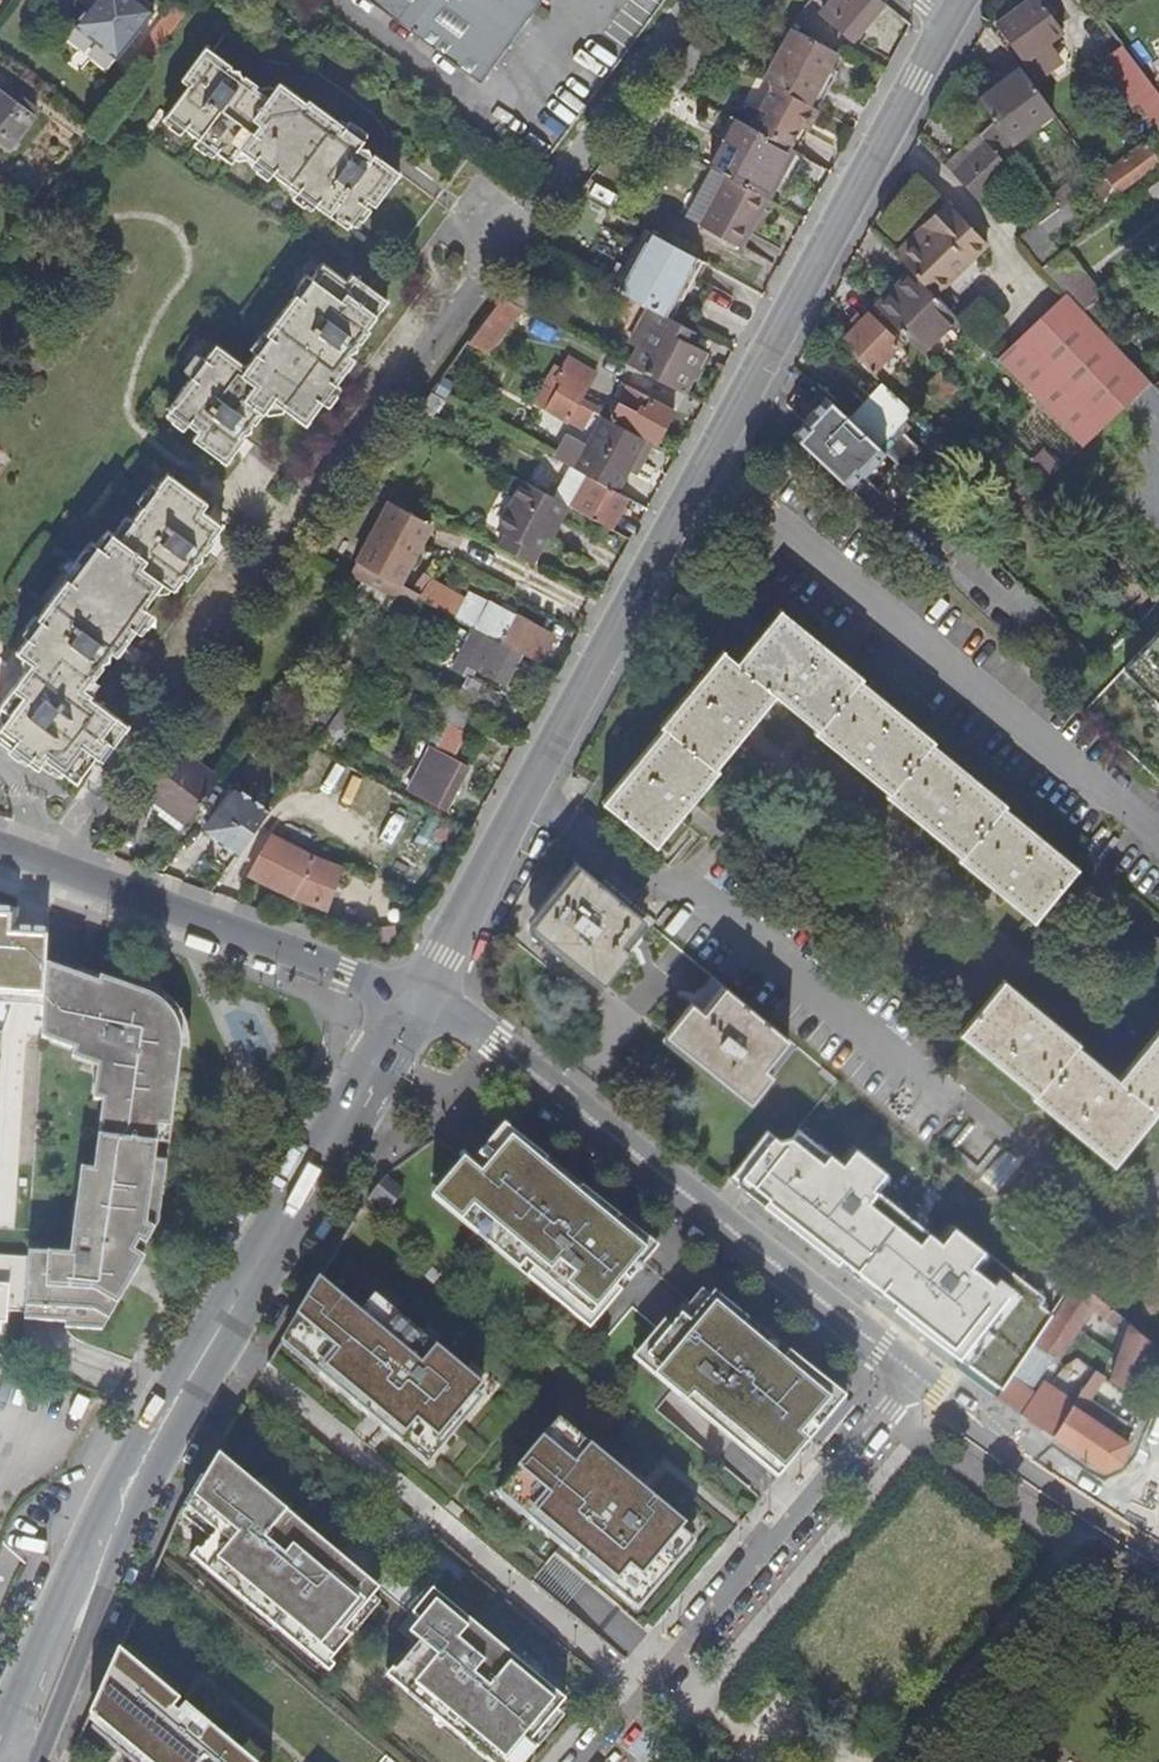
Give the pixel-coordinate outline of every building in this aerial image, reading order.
[(145,0),(95,0),(77,23),(119,56),(156,9),(145,0)] [(180,0),(176,0),(139,51),(150,61),(190,8),(187,5),(180,0)] [(482,81),(491,69),(489,68),(530,14),(532,15),(543,0),(374,0),(482,81)] [(826,16),(841,29),(840,30),(848,37),(853,31),(858,35),(882,6),(875,0),(840,0),(826,16)] [(996,27),(1022,61),(1061,30),(1038,0),(1030,0),(996,27)] [(773,86),(809,104),(837,53),(792,28),(765,81),(773,86)] [(667,81),(679,88),(705,49),(694,43),(681,61),(667,81)] [(212,65),(219,57),(220,55),(207,46),(182,79),(189,85),(167,114),(230,162),(242,149),(347,228),(354,219),(368,200),(375,206),(387,189),(400,173),(383,161),(382,162),(378,168),(376,171),(367,164),(374,155),(372,154),(371,151),(366,147),(362,147),(359,145),(364,139),(310,98),(307,101),(281,80),(269,96),(256,86),(258,84),(246,74),(245,76),(242,74),(242,71),(237,67),(234,68),(231,66),(224,74),(212,65)] [(1123,46),(1100,62),(1133,104),(1138,101),(1158,128),(1158,95),(1123,46)] [(991,67),(996,72),(1012,59),(1008,54),(991,67)] [(224,74),(231,66),(219,57),(212,65),(224,74)] [(1052,113),(1012,59),(996,72),(970,92),(1009,144),(1052,113)] [(809,104),(773,86),(750,127),(788,147),(804,118),(810,122),(817,109),(809,104)] [(8,149),(31,118),(0,93),(0,142),(8,149)] [(804,118),(788,147),(794,150),(795,151),(810,122),(804,118)] [(788,147),(750,127),(739,121),(712,169),(726,176),(761,196),(768,199),(794,150),(788,147)] [(1118,168),(1128,181),(1158,159),(1158,138),(1118,168)] [(1128,145),(1133,152),(1140,147),(1134,139),(1128,145)] [(951,173),(975,199),(1008,167),(984,142),(971,154),(951,173)] [(961,144),(941,163),(951,173),(971,154),(961,144)] [(378,168),(382,162),(374,155),(367,164),(376,171),(378,168)] [(685,217),(701,225),(726,176),(712,169),(685,217)] [(726,176),(701,225),(701,226),(741,249),(759,215),(753,212),(761,196),(726,176)] [(1130,203),(1144,223),(1158,212),(1158,181),(1130,203)] [(1068,188),(1051,200),(1057,209),(1074,196),(1068,188)] [(1014,240),(1018,238),(1036,224),(1057,209),(1051,200),(1044,190),(1007,217),(988,198),(981,205),(1014,240)] [(768,199),(761,196),(753,212),(759,215),(768,199)] [(983,242),(978,238),(977,239),(947,208),(921,233),(896,257),(905,267),(910,272),(932,294),(983,242)] [(1036,224),(1018,238),(1039,266),(1050,258),(1059,252),(1036,224)] [(917,229),(892,253),(896,257),(921,233),(917,229)] [(643,230),(613,287),(621,291),(651,234),(643,230)] [(651,234),(621,291),(662,313),(670,319),(672,319),(701,261),(651,234)] [(1094,302),(1050,258),(1039,266),(1066,294),(1081,310),(1089,305),(1094,302)] [(235,450),(232,448),(225,442),(234,429),(243,435),(245,433),(248,431),(250,429),(251,424),(254,421),(255,422),(273,399),(305,423),(344,371),(330,361),(339,349),(348,354),(355,348),(357,343),(359,340),(360,341),(370,329),(367,327),(387,300),(353,273),(346,282),(323,264),(298,296),(295,294),(265,334),(268,337),(245,367),(216,345),(167,409),(197,432),(192,439),(224,463),(235,450)] [(876,295),(881,301),(910,272),(905,267),(876,295)] [(875,307),(918,350),(953,316),(932,294),(910,272),(881,301),(875,307)] [(987,342),(1010,321),(984,293),(961,314),(987,342)] [(1115,345),(1104,334),(1081,310),(1066,294),(998,361),(1081,446),(1146,378),(1115,345)] [(522,308),(504,298),(482,328),(470,345),(487,355),(522,308)] [(1089,305),(1081,310),(1104,334),(1111,328),(1089,305)] [(642,351),(651,356),(670,319),(662,313),(642,351)] [(866,315),(839,342),(871,373),(897,346),(866,315)] [(953,316),(918,350),(927,359),(962,325),(953,316)] [(672,319),(670,319),(651,356),(642,371),(683,393),(705,350),(683,337),(680,342),(674,339),(682,325),(672,319)] [(680,342),(683,337),(688,328),(682,325),(674,339),(680,342)] [(353,359),(348,354),(339,349),(330,361),(344,371),(353,359)] [(553,387),(551,389),(574,402),(591,372),(567,359),(560,371),(556,370),(548,384),(553,387)] [(955,387),(939,371),(924,386),(940,402),(955,387)] [(882,386),(851,420),(877,446),(909,412),(882,386)] [(565,419),(574,402),(551,389),(541,407),(565,419)] [(441,396),(434,393),(429,399),(436,403),(441,396)] [(639,394),(631,408),(641,413),(649,400),(639,394)] [(609,420),(631,433),(633,430),(656,443),(673,410),(650,398),(649,400),(641,413),(631,408),(628,414),(616,407),(609,420)] [(819,426),(860,467),(874,452),(833,412),(819,426)] [(573,468),(616,492),(644,439),(631,433),(609,420),(601,416),(573,468)] [(232,448),(243,435),(234,429),(225,442),(232,448)] [(883,460),(874,452),(860,467),(856,471),(853,468),(841,481),(863,501),(874,488),(865,480),(883,460)] [(616,492),(573,468),(570,466),(552,497),(568,505),(609,527),(625,498),(616,492)] [(210,540),(213,536),(216,538),(223,529),(220,527),(227,518),(214,508),(210,514),(204,509),(206,506),(166,476),(118,539),(107,530),(69,580),(67,579),(37,617),(40,619),(16,651),(30,662),(34,665),(28,673),(28,679),(35,685),(26,698),(12,688),(0,703),(0,707),(9,713),(0,725),(0,736),(39,765),(44,759),(76,783),(96,756),(100,759),(125,724),(90,698),(92,695),(83,688),(89,681),(91,682),(104,665),(101,663),(103,661),(106,661),(109,658),(109,652),(111,651),(102,644),(112,631),(126,641),(148,612),(142,608),(161,584),(172,592),(183,578),(185,580),(194,567),(193,565),(194,563),(197,563),(201,560),(201,558),(201,555),(202,552),(194,546),(202,535),(210,540)] [(552,497),(525,482),(500,530),(506,534),(520,542),(516,549),(535,559),(547,536),(550,538),(568,505),(552,497)] [(359,561),(394,582),(395,583),(427,525),(389,503),(357,560),(359,561)] [(520,542),(506,534),(499,547),(531,565),(535,559),(516,549),(520,542)] [(194,546),(202,552),(205,554),(213,543),(210,540),(202,535),(194,546)] [(351,575),(361,581),(387,595),(394,582),(359,561),(351,575)] [(420,598),(444,612),(450,601),(427,588),(420,598)] [(474,628),(487,603),(467,591),(455,593),(450,601),(444,612),(474,628)] [(519,652),(535,662),(550,636),(487,603),(474,628),(483,633),(519,652)] [(663,723),(647,742),(700,786),(717,766),(714,764),(775,692),(816,727),(814,729),(889,789),(886,793),(959,853),(957,856),(1031,917),(1072,867),(1001,804),(1002,802),(930,741),(931,739),(858,677),(860,674),(781,606),(736,659),(723,648),(661,721),(663,723)] [(1118,663),(1158,705),(1158,618),(1118,663)] [(102,644),(111,651),(116,655),(126,641),(112,631),(102,644)] [(502,685),(519,652),(483,633),(474,650),(488,657),(480,673),(502,685)] [(465,665),(480,673),(488,657),(474,650),(465,665)] [(34,665),(30,662),(12,688),(26,698),(35,685),(28,679),(28,673),(34,665)] [(482,715),(444,694),(434,714),(470,734),(482,715)] [(125,724),(100,759),(102,761),(128,726),(125,724)] [(421,777),(438,786),(451,760),(460,744),(444,735),(421,777)] [(653,841),(700,786),(647,742),(601,797),(653,841)] [(186,825),(218,780),(170,746),(138,790),(186,825)] [(451,760),(438,786),(430,801),(445,809),(466,767),(451,760)] [(239,853),(267,813),(234,790),(205,830),(239,853)] [(287,894),(324,909),(337,868),(312,857),(287,844),(268,835),(248,876),(287,894)] [(642,920),(577,868),(529,928),(602,985),(629,953),(620,946),(642,920)] [(156,1131),(168,1132),(180,1051),(180,1048),(179,1037),(175,1026),(169,1017),(156,1004),(148,999),(147,999),(142,1011),(129,1006),(133,994),(101,981),(97,987),(46,967),(40,1040),(73,1051),(98,1060),(97,1068),(92,1101),(101,1103),(91,1170),(78,1168),(66,1253),(23,1253),(18,1311),(18,1322),(59,1325),(94,1327),(117,1289),(108,1284),(119,1267),(121,1267),(135,1247),(141,1249),(155,1225),(163,1164),(152,1164),(153,1148),(156,1131)] [(973,1014),(1129,1142),(1155,1110),(1158,1113),(1158,1025),(1116,1077),(1074,1043),(1076,1040),(1001,979),(973,1014)] [(788,1040),(724,988),(703,1014),(691,1004),(665,1035),(750,1103),(772,1076),(765,1069),(788,1040)] [(142,1011),(147,999),(133,994),(129,1006),(142,1011)] [(1129,1142),(973,1014),(959,1031),(1032,1092),(1030,1096),(1112,1162),(1129,1142)] [(723,1176),(997,1385),(1051,1314),(1038,1304),(1044,1297),(1003,1266),(998,1273),(976,1257),(981,1250),(944,1221),(936,1233),(886,1194),(896,1181),(845,1142),(834,1156),(774,1110),(723,1176)] [(49,1124),(34,1122),(32,1136),(43,1137),(45,1130),(47,1130),(49,1124)] [(511,1132),(501,1124),(468,1164),(460,1158),(435,1188),(444,1195),(531,1270),(525,1277),(565,1311),(572,1303),(589,1318),(595,1323),(620,1291),(614,1287),(621,1278),(627,1282),(655,1247),(628,1225),(571,1180),(511,1132)] [(166,1149),(168,1132),(156,1131),(153,1148),(166,1149)] [(382,1175),(367,1194),(386,1208),(401,1189),(382,1175)] [(531,1270),(435,1188),(429,1197),(525,1277),(531,1270)] [(18,1311),(23,1253),(0,1253),(0,1321),(2,1321),(2,1310),(18,1311)] [(366,1321),(315,1278),(298,1307),(282,1332),(322,1365),(315,1375),(332,1388),(338,1381),(352,1394),(347,1401),(363,1415),(369,1408),(384,1420),(378,1427),(395,1441),(401,1435),(429,1458),(446,1438),(439,1432),(479,1385),(381,1304),(366,1321)] [(1078,1280),(992,1396),(1053,1436),(1073,1406),(1072,1405),(1069,1403),(1068,1397),(1043,1381),(1035,1393),(1022,1384),(1034,1366),(1037,1368),(1048,1352),(1057,1359),(1092,1307),(1104,1318),(1112,1308),(1078,1280)] [(737,1313),(711,1292),(707,1297),(698,1291),(668,1328),(662,1323),(638,1352),(645,1358),(664,1373),(658,1381),(685,1404),(691,1396),(781,1471),(843,1397),(807,1369),(737,1313)] [(589,1318),(572,1303),(565,1311),(588,1331),(595,1323),(589,1318)] [(1145,1335),(1121,1315),(1108,1331),(1132,1350),(1145,1335)] [(645,1358),(638,1352),(632,1360),(658,1381),(664,1373),(645,1358)] [(352,1394),(338,1381),(332,1388),(347,1401),(352,1394)] [(1101,1409),(1079,1395),(1072,1405),(1073,1406),(1053,1436),(1104,1470),(1107,1466),(1121,1461),(1129,1443),(1094,1420),(1101,1409)] [(781,1471),(691,1396),(685,1404),(775,1479),(781,1471)] [(384,1420),(369,1408),(363,1415),(378,1427),(384,1420)] [(683,1524),(561,1423),(546,1442),(539,1436),(514,1467),(516,1468),(501,1486),(532,1512),(526,1519),(543,1533),(549,1526),(564,1539),(558,1545),(575,1559),(581,1553),(596,1565),(590,1572),(628,1605),(658,1569),(665,1574),(684,1551),(670,1539),(683,1524)] [(214,1455),(211,1452),(189,1488),(179,1505),(183,1509),(212,1533),(195,1553),(192,1550),(187,1557),(216,1582),(222,1576),(263,1609),(258,1617),(289,1643),(295,1636),(320,1657),(327,1663),(348,1637),(341,1631),(350,1621),(357,1626),(376,1603),(369,1598),(376,1590),(330,1552),(214,1455)] [(564,1539),(549,1526),(543,1533),(558,1545),(564,1539)] [(596,1565),(581,1553),(575,1559),(590,1572),(596,1565)] [(263,1609),(222,1576),(216,1582),(258,1617),(263,1609)] [(409,1614),(417,1621),(438,1595),(430,1589),(409,1614)] [(563,1700),(469,1622),(438,1595),(417,1621),(406,1633),(417,1642),(415,1644),(412,1642),(383,1676),(405,1694),(411,1687),(451,1720),(445,1728),(476,1754),(482,1747),(500,1761),(523,1761),(535,1748),(528,1742),(563,1700)] [(320,1657),(295,1636),(289,1643),(321,1669),(327,1663),(320,1657)] [(114,1649),(86,1714),(110,1735),(105,1743),(115,1751),(121,1744),(143,1761),(250,1761),(186,1709),(174,1705),(175,1700),(114,1649)] [(451,1720),(411,1687),(405,1694),(445,1728),(451,1720)] [(482,1747),(476,1754),(486,1761),(500,1761),(482,1747)]
